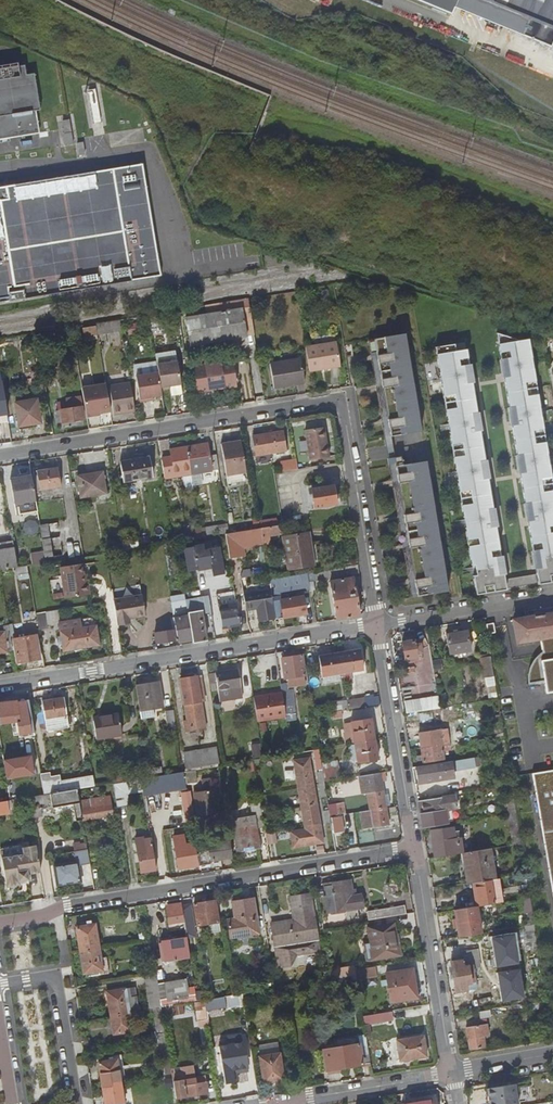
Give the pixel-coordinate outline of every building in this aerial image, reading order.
[(455,12),(457,7),(552,48),(552,45),(552,0),(426,0),(455,12)] [(13,143),(14,139),(21,139),(23,141),(34,140),(33,135),(41,134),(37,112),(43,111),(37,76),(28,77),(26,69),(0,74),(0,145),(13,143)] [(95,89),(88,90),(90,111),(98,110),(95,89)] [(63,126),(67,150),(75,149),(71,124),(63,126)] [(78,156),(85,155),(83,141),(76,143),(78,156)] [(10,300),(12,303),(163,278),(145,172),(138,170),(139,167),(122,169),(122,173),(8,192),(8,189),(0,190),(0,301),(10,300)] [(243,308),(251,307),(250,299),(235,301),(237,309),(243,308)] [(227,302),(229,310),(237,309),(235,301),(227,302)] [(255,335),(251,307),(243,308),(248,336),(255,335)] [(248,337),(248,336),(243,308),(237,309),(229,310),(187,317),(192,346),(248,337)] [(98,335),(122,331),(121,322),(97,325),(98,334),(98,335)] [(97,325),(97,324),(83,326),(84,336),(98,334),(97,325)] [(500,358),(510,357),(513,375),(503,376),(508,406),(518,405),(520,423),(511,424),(516,454),(525,453),(528,471),(519,472),(524,503),(533,501),(536,519),(527,521),(532,551),(541,549),(544,567),(535,569),(538,587),(552,585),(552,519),(552,520),(549,502),(552,501),(552,498),(549,471),(544,472),(541,454),(546,454),(541,424),(536,425),(533,407),(538,406),(533,377),(528,377),(527,369),(531,368),(527,339),(518,340),(496,332),(500,358)] [(406,338),(376,341),(392,438),(422,434),(406,338)] [(392,438),(376,341),(370,342),(386,439),(392,438)] [(316,345),(307,347),(311,371),(333,368),(333,365),(341,363),(338,342),(316,345)] [(155,354),(157,365),(177,362),(175,351),(155,354)] [(477,597),(506,592),(503,574),(493,576),(491,559),(500,557),(495,529),(486,530),(483,513),(492,512),(487,480),(478,482),(475,465),(484,463),(480,435),(470,436),(467,419),(477,418),(472,389),(463,390),(460,373),(469,372),(467,357),(456,358),(455,351),(436,353),(441,382),(446,382),(447,390),(442,391),(447,421),(452,420),(455,438),(450,439),(455,468),(460,467),(463,485),(458,486),(463,516),(468,515),(471,533),(466,533),(471,563),(476,562),(479,580),(474,580),(477,597)] [(510,357),(500,358),(503,376),(513,375),(510,357)] [(275,386),(307,381),(303,358),(272,364),(275,386)] [(232,361),(194,366),(198,392),(236,386),(232,361)] [(177,362),(157,365),(158,374),(161,391),(170,389),(169,387),(180,385),(177,362)] [(469,372),(460,373),(463,390),(472,389),(469,372)] [(153,398),(162,396),(161,391),(158,374),(136,377),(139,405),(148,403),(148,398),(153,398)] [(106,384),(82,387),(86,415),(101,413),(110,412),(106,384)] [(180,385),(169,387),(170,389),(171,396),(182,394),(180,385)] [(115,413),(134,410),(131,388),(111,392),(115,413)] [(83,420),(79,397),(65,400),(67,410),(54,412),(57,424),(83,420)] [(39,423),(34,400),(13,403),(18,426),(39,423)] [(518,405),(508,406),(511,424),(520,423),(518,405)] [(477,418),(467,419),(470,436),(480,435),(477,418)] [(307,430),(311,461),(330,458),(325,427),(307,430)] [(286,430),(261,434),(264,454),(289,451),(286,430)] [(246,471),(241,440),(222,443),(227,474),(246,471)] [(187,446),(192,475),(192,476),(219,471),(217,454),(210,455),(210,450),(206,450),(205,443),(187,446)] [(169,458),(161,459),(164,478),(182,476),(192,475),(187,446),(169,449),(170,456),(169,458)] [(525,453),(516,454),(519,472),(528,471),(525,453)] [(124,481),(153,476),(150,457),(121,461),(124,481)] [(395,459),(397,468),(418,598),(448,593),(427,464),(404,467),(402,458),(395,459)] [(298,470),(300,469),(299,460),(291,461),(293,471),(298,470)] [(484,463),(475,465),(478,482),(487,480),(484,463)] [(58,467),(36,471),(40,490),(61,486),(58,467)] [(397,468),(391,469),(412,599),(418,598),(397,468)] [(106,492),(102,471),(77,475),(81,496),(106,492)] [(186,489),(194,488),(192,476),(192,475),(182,476),(183,482),(185,482),(186,489)] [(37,511),(32,476),(10,479),(15,507),(18,507),(19,514),(37,511)] [(336,493),(335,485),(312,489),(315,509),(338,505),(336,493)] [(533,501),(524,503),(527,521),(536,519),(533,501)] [(295,513),(296,522),(305,520),(304,511),(295,513)] [(492,512),(483,513),(486,530),(495,529),(492,512)] [(260,522),(261,529),(277,526),(276,519),(260,522)] [(25,533),(38,535),(39,522),(26,520),(25,533)] [(39,524),(40,528),(45,558),(52,556),(46,523),(39,524)] [(261,529),(262,535),(264,545),(271,544),(270,537),(284,534),(282,525),(277,526),(261,529)] [(201,538),(202,538),(226,534),(229,534),(228,526),(200,530),(201,538)] [(262,535),(261,529),(229,534),(226,534),(228,544),(230,559),(241,557),(238,543),(255,540),(254,536),(262,535)] [(175,542),(177,542),(201,538),(200,530),(173,535),(175,542)] [(308,547),(312,546),(309,535),(285,539),(290,568),(311,564),(308,547)] [(14,548),(13,541),(0,543),(0,550),(14,548)] [(193,547),(185,549),(189,572),(196,571),(197,571),(213,569),(214,576),(226,574),(222,548),(205,551),(204,545),(193,547)] [(0,570),(17,567),(14,548),(0,550),(0,570)] [(541,549),(532,551),(535,569),(544,567),(541,549)] [(500,557),(491,559),(493,576),(503,574),(500,557)] [(84,572),(83,563),(62,565),(63,577),(66,595),(91,592),(89,579),(85,580),(84,572)] [(271,590),(275,618),(307,613),(304,597),(287,600),(285,593),(311,589),(309,577),(314,576),(315,580),(360,573),(359,564),(269,579),(271,590)] [(332,581),(338,619),(360,615),(354,577),(332,581)] [(505,583),(507,592),(537,587),(535,579),(505,583)] [(275,618),(271,590),(243,594),(246,608),(256,606),(259,621),(275,618)] [(141,593),(113,598),(115,609),(117,623),(129,621),(129,616),(144,613),(141,593)] [(188,614),(193,642),(207,640),(202,613),(202,610),(194,611),(193,604),(202,602),(202,605),(211,604),(210,595),(186,599),(188,614)] [(212,612),(211,604),(202,605),(202,602),(193,604),(194,611),(202,610),(202,613),(212,612)] [(241,626),(238,608),(229,609),(220,611),(223,628),(241,626)] [(181,643),(181,644),(193,642),(188,614),(173,617),(176,629),(156,632),(158,643),(179,640),(181,641),(181,643)] [(543,655),(541,655),(538,659),(535,664),(532,669),(531,674),(530,678),(530,684),(530,685),(546,683),(548,696),(552,695),(552,615),(514,621),(518,644),(541,641),(549,639),(551,654),(543,655)] [(70,629),(68,621),(53,623),(55,633),(61,632),(63,650),(99,644),(96,625),(70,629)] [(495,623),(488,625),(490,637),(498,636),(495,623)] [(13,649),(9,624),(4,625),(5,631),(0,632),(0,652),(8,651),(8,650),(13,649)] [(19,662),(41,659),(37,630),(15,633),(19,662)] [(468,632),(447,635),(449,656),(471,652),(468,632)] [(549,639),(541,641),(543,655),(551,654),(549,639)] [(423,662),(420,640),(403,643),(406,660),(409,659),(409,664),(423,662)] [(362,651),(340,654),(343,674),(365,670),(362,651)] [(323,677),(343,674),(340,654),(319,657),(323,677)] [(302,655),(283,658),(287,678),(305,675),(302,655)] [(486,681),(496,680),(493,659),(483,661),(486,681)] [(234,687),(242,686),(239,670),(211,674),(213,683),(218,682),(222,701),(236,698),(234,687)] [(341,682),(339,674),(324,677),(325,684),(341,682)] [(198,675),(181,678),(189,731),(206,728),(198,675)] [(280,682),(282,692),(284,707),(288,707),(285,690),(293,689),(292,680),(280,682)] [(146,697),(139,698),(141,709),(163,705),(160,681),(142,684),(144,684),(146,697)] [(142,684),(137,685),(139,698),(146,697),(144,684),(142,684)] [(234,687),(236,698),(244,697),(242,686),(234,687)] [(258,721),(255,697),(254,692),(244,694),(250,725),(259,724),(258,721)] [(258,721),(286,717),(284,707),(282,692),(255,697),(258,721)] [(65,698),(43,701),(49,732),(70,729),(65,698)] [(348,709),(366,706),(365,698),(347,701),(348,709)] [(405,701),(407,713),(419,711),(417,699),(405,701)] [(17,702),(17,701),(0,703),(0,725),(20,722),(22,735),(34,733),(29,700),(17,702)] [(348,709),(347,701),(331,703),(332,711),(341,710),(348,709)] [(169,725),(178,724),(177,718),(176,710),(167,711),(169,725)] [(332,711),(325,713),(326,719),(342,716),(341,710),(332,711)] [(420,713),(421,720),(434,718),(433,711),(420,713)] [(119,712),(94,717),(98,738),(123,734),(119,712)] [(347,743),(356,742),(376,739),(372,719),(353,722),(356,738),(346,739),(347,743)] [(346,739),(356,738),(353,722),(344,723),(346,739)] [(449,745),(447,730),(418,734),(422,756),(417,757),(418,762),(423,762),(423,763),(444,760),(443,754),(448,753),(447,749),(443,749),(442,746),(449,745)] [(379,760),(376,739),(356,742),(357,744),(351,746),(353,759),(359,759),(360,763),(379,760)] [(189,767),(220,763),(218,746),(186,751),(189,767)] [(31,757),(4,762),(7,781),(34,777),(31,757)] [(474,768),(473,757),(420,766),(421,770),(417,770),(419,783),(425,782),(432,781),(453,777),(452,771),(474,768)] [(319,817),(310,759),(294,761),(305,829),(290,831),(293,848),(323,843),(319,817)] [(341,760),(321,763),(324,782),(326,781),(324,769),(342,767),(341,760)] [(324,769),(326,781),(346,778),(344,766),(342,767),(324,769)] [(184,771),(141,778),(143,789),(144,794),(186,787),(184,771)] [(532,774),(534,786),(541,785),(544,801),(537,803),(552,896),(552,771),(532,774)] [(78,788),(96,785),(94,775),(58,781),(57,776),(50,777),(50,773),(41,774),(44,794),(78,788)] [(385,795),(381,773),(358,776),(362,794),(368,794),(371,810),(387,807),(387,806),(385,795)] [(200,779),(202,791),(193,792),(197,816),(204,815),(209,814),(219,813),(215,788),(214,789),(212,777),(200,779)] [(141,778),(113,782),(117,807),(129,805),(127,792),(143,789),(141,778)] [(517,814),(512,782),(505,783),(511,815),(517,814)] [(541,785),(534,786),(537,803),(544,801),(541,785)] [(80,803),(78,788),(44,794),(31,796),(28,796),(31,818),(42,816),(41,811),(43,808),(73,803),(76,820),(83,819),(80,803)] [(419,801),(423,828),(449,824),(447,810),(459,808),(457,795),(419,801)] [(80,803),(83,819),(83,822),(113,817),(110,798),(80,803)] [(0,801),(0,813),(9,811),(7,800),(0,801)] [(257,829),(264,828),(260,800),(251,802),(253,817),(234,820),(239,851),(263,846),(261,839),(258,839),(257,829)] [(343,802),(334,803),(336,813),(345,811),(343,802)] [(371,810),(361,811),(364,829),(390,825),(387,807),(371,810)] [(185,828),(192,827),(192,825),(190,809),(183,811),(185,828)] [(517,814),(511,815),(510,815),(514,847),(522,846),(517,814)] [(342,816),(332,817),(333,827),(343,826),(342,816)] [(431,832),(435,860),(460,856),(458,840),(459,840),(458,833),(453,833),(453,829),(431,832)] [(0,836),(0,848),(22,844),(21,835),(21,832),(0,836)] [(278,832),(267,833),(267,844),(278,843),(278,832)] [(34,833),(21,835),(22,844),(0,848),(6,885),(19,883),(18,880),(28,879),(27,873),(40,871),(34,833)] [(142,872),(156,869),(151,836),(136,838),(142,872)] [(179,868),(198,865),(195,846),(195,845),(195,843),(186,844),(184,836),(174,837),(179,868)] [(74,842),(75,849),(89,848),(88,840),(74,842)] [(231,857),(229,840),(219,842),(221,858),(231,857)] [(219,842),(195,846),(198,865),(212,863),(212,860),(221,858),(219,842)] [(82,865),(90,864),(88,849),(80,851),(82,865)] [(473,883),(496,880),(491,851),(463,855),(468,884),(473,883)] [(54,885),(81,881),(78,861),(51,865),(54,885)] [(524,865),(516,866),(518,874),(525,873),(524,865)] [(362,894),(353,896),(350,879),(332,882),(333,885),(325,886),(326,896),(324,896),(327,914),(346,911),(347,917),(359,916),(359,909),(364,908),(362,894)] [(496,880),(473,883),(477,907),(502,903),(498,880),(496,880)] [(275,946),(318,940),(311,893),(289,897),(293,919),(271,923),(275,946)] [(233,901),(236,922),(228,923),(231,936),(259,932),(253,897),(233,901)] [(535,926),(531,898),(519,900),(522,914),(526,914),(528,927),(535,926)] [(216,899),(195,902),(198,924),(219,920),(216,899)] [(171,921),(184,919),(183,916),(182,905),(181,903),(168,905),(171,921)] [(191,903),(182,905),(183,916),(193,915),(191,903)] [(369,912),(370,921),(407,914),(405,906),(369,912)] [(455,910),(460,938),(481,935),(476,907),(455,910)] [(77,926),(81,951),(101,948),(97,923),(77,926)] [(395,923),(368,927),(373,959),(400,955),(395,923)] [(539,952),(535,926),(528,927),(532,953),(539,952)] [(517,964),(513,932),(483,936),(487,968),(517,964)] [(164,960),(190,956),(187,936),(161,941),(164,960)] [(104,971),(101,948),(81,951),(85,973),(104,971)] [(474,968),(482,967),(479,950),(463,953),(464,961),(453,963),(457,993),(456,993),(456,1002),(471,1000),(470,993),(478,991),(477,984),(474,968)] [(371,960),(354,963),(355,970),(358,969),(369,967),(372,967),(371,960)] [(369,967),(358,969),(359,978),(371,976),(369,967)] [(474,968),(477,984),(484,982),(482,967),(474,968)] [(412,969),(386,973),(390,1002),(417,997),(412,969)] [(493,1000),(517,999),(516,969),(491,970),(493,1000)] [(168,1005),(195,1000),(197,1000),(193,977),(158,982),(162,1006),(168,1005)] [(107,991),(110,1015),(129,1012),(125,988),(107,991)] [(253,999),(253,991),(243,993),(244,1000),(253,999)] [(244,1000),(243,993),(233,994),(205,999),(206,1009),(227,1006),(227,1009),(245,1006),(244,1000)] [(205,999),(197,1000),(195,1000),(198,1021),(208,1019),(206,1009),(205,999)] [(392,1011),(362,1015),(364,1025),(393,1020),(392,1011)] [(132,1032),(129,1012),(110,1015),(113,1034),(132,1032)] [(491,1020),(490,1012),(479,1014),(480,1021),(491,1020)] [(467,1030),(470,1050),(485,1048),(484,1039),(488,1038),(487,1027),(467,1030)] [(172,1049),(200,1045),(198,1028),(189,1029),(190,1035),(170,1037),(172,1049)] [(234,1068),(248,1066),(244,1041),(243,1042),(241,1034),(230,1036),(231,1043),(220,1046),(226,1081),(236,1080),(234,1068)] [(422,1036),(396,1040),(399,1061),(425,1057),(422,1036)] [(326,1070),(364,1064),(360,1044),(324,1050),(326,1070)] [(280,1053),(260,1055),(264,1083),(284,1080),(280,1053)] [(107,1057),(108,1061),(120,1059),(124,1081),(128,1080),(124,1054),(107,1057)] [(98,1062),(102,1084),(124,1081),(120,1059),(108,1061),(98,1062)] [(184,1072),(173,1073),(177,1097),(210,1092),(207,1075),(185,1079),(184,1072)] [(124,1081),(102,1084),(105,1103),(123,1103),(128,1103),(124,1081)] [(515,1084),(493,1088),(487,1089),(489,1097),(490,1103),(518,1103),(515,1084)]
